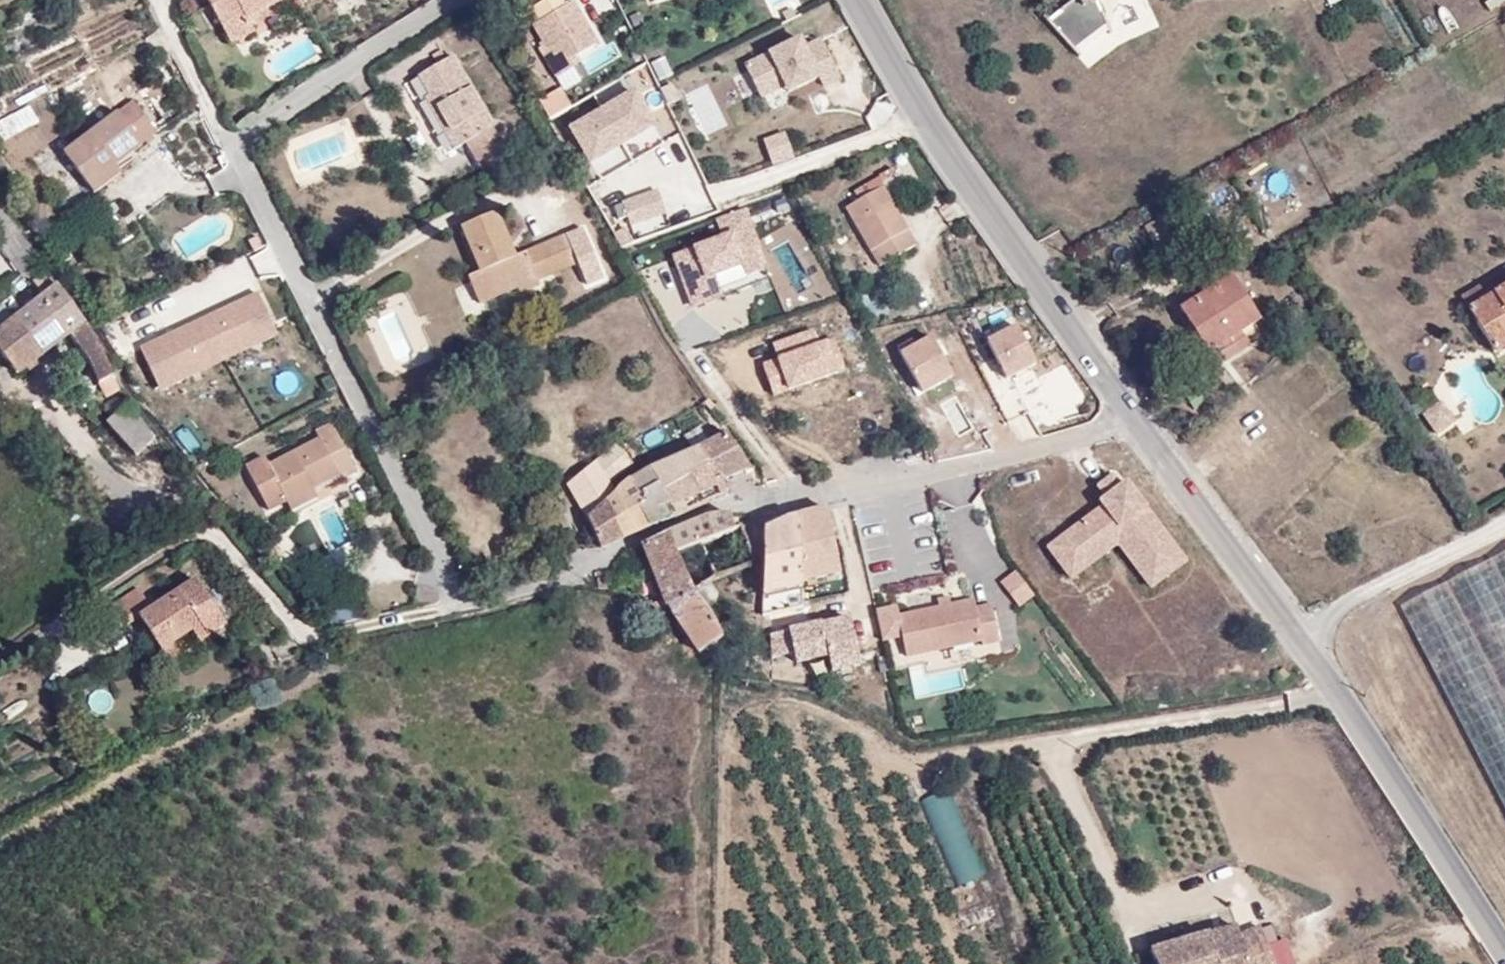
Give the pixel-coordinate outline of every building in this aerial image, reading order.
[(232,45),(255,33),(251,26),(248,19),(265,9),(282,0),(208,0),(232,45)] [(571,67),(567,60),(578,53),(596,43),(571,2),(565,5),(562,0),(545,0),(524,12),(544,44),(537,48),(555,77),(571,67)] [(248,19),(251,26),(269,16),(265,9),(248,19)] [(774,106),(843,86),(830,40),(764,59),(765,63),(688,85),(702,136),(736,126),(730,106),(771,94),(774,106)] [(535,60),(526,47),(519,51),(528,65),(535,60)] [(494,126),(453,55),(447,59),(441,48),(432,53),(438,64),(420,74),(432,93),(434,92),(456,130),(448,135),(455,148),(467,142),(485,172),(509,157),(492,127),(494,126)] [(567,60),(571,67),(583,60),(578,53),(567,60)] [(639,88),(570,129),(592,165),(661,124),(639,88)] [(434,92),(432,93),(426,97),(448,135),(456,130),(434,92)] [(141,144),(157,133),(132,100),(63,152),(94,193),(121,173),(115,165),(143,146),(141,144)] [(782,163),(795,157),(788,140),(774,145),(782,163)] [(869,192),(882,184),(877,176),(864,184),(869,192)] [(916,243),(882,184),(869,192),(864,184),(853,190),(859,199),(845,208),(879,266),(916,243)] [(643,199),(624,205),(626,208),(629,219),(632,226),(666,214),(659,193),(643,199)] [(480,305),(516,289),(537,280),(546,276),(534,247),(515,255),(496,211),(460,227),(479,272),(469,277),(480,305)] [(575,232),(566,236),(570,245),(579,240),(575,232)] [(565,233),(534,247),(546,276),(577,262),(570,245),(566,236),(565,233)] [(1260,320),(1231,275),(1178,309),(1206,355),(1260,320)] [(537,280),(516,289),(518,294),(538,285),(537,280)] [(1486,340),(1504,329),(1504,285),(1467,308),(1486,340)] [(70,334),(84,323),(55,286),(14,318),(42,355),(70,334)] [(262,296),(139,347),(159,395),(282,344),(262,296)] [(14,318),(0,330),(0,350),(17,374),(42,355),(14,318)] [(98,343),(84,323),(70,334),(86,359),(98,383),(112,375),(98,343)] [(1035,360),(1015,323),(986,339),(1006,375),(1035,360)] [(1486,340),(1494,352),(1504,345),(1504,329),(1486,340)] [(817,332),(773,345),(788,397),(850,378),(839,341),(821,347),(817,332)] [(897,348),(922,392),(953,374),(930,336),(914,345),(911,340),(897,348)] [(1433,437),(1456,419),(1442,401),(1418,417),(1433,437)] [(154,440),(126,406),(107,423),(136,456),(154,440)] [(96,426),(105,419),(96,408),(87,414),(96,426)] [(286,502),(313,489),(339,476),(342,481),(356,473),(330,423),(315,431),(319,437),(269,464),(263,456),(245,465),(269,510),(286,502)] [(656,441),(651,431),(641,437),(647,447),(656,441)] [(720,480),(749,468),(725,431),(700,444),(648,468),(659,492),(691,477),(714,467),(720,480)] [(632,464),(617,442),(568,484),(586,515),(600,547),(625,536),(606,498),(615,490),(611,483),(632,464)] [(726,494),(720,480),(714,467),(691,477),(704,504),(726,494)] [(628,477),(644,527),(670,516),(659,492),(648,468),(628,477)] [(1104,495),(1118,485),(1110,474),(1096,485),(1104,495)] [(606,498),(625,536),(644,527),(628,477),(615,490),(606,498)] [(659,492),(670,516),(671,515),(674,517),(704,504),(691,477),(659,492)] [(1174,547),(1151,515),(1147,518),(1140,509),(1143,506),(1124,480),(1118,485),(1104,495),(1098,500),(1101,504),(1078,522),(1094,543),(1118,525),(1149,567),(1174,547)] [(317,497),(313,489),(286,502),(290,512),(317,497)] [(802,579),(839,571),(825,506),(798,512),(800,524),(801,548),(802,567),(802,579)] [(1143,506),(1140,509),(1147,518),(1151,515),(1143,506)] [(800,524),(798,512),(787,515),(765,526),(762,614),(803,605),(802,579),(802,567),(801,548),(800,524)] [(677,560),(734,528),(730,513),(704,516),(678,528),(684,543),(672,549),(677,560)] [(1183,559),(1174,547),(1149,567),(1118,525),(1094,543),(1078,522),(1065,532),(1087,562),(1116,541),(1149,585),(1183,559)] [(684,543),(678,528),(665,533),(672,549),(684,543)] [(1065,532),(1046,545),(1069,576),(1087,562),(1065,532)] [(639,544),(664,606),(690,593),(677,560),(672,549),(665,533),(639,544)] [(1398,606),(1504,811),(1504,550),(1398,606)] [(598,588),(609,590),(608,572),(595,571),(598,588)] [(1031,594),(1014,571),(1000,582),(1018,605),(1031,594)] [(192,633),(199,644),(225,625),(193,578),(150,608),(137,587),(114,605),(124,620),(136,612),(140,618),(172,666),(184,657),(175,645),(192,633)] [(705,611),(690,593),(664,606),(696,653),(720,638),(705,611)] [(895,605),(874,610),(880,639),(900,635),(905,655),(981,638),(982,643),(999,639),(990,601),(975,605),(973,597),(897,615),(895,605)] [(124,620),(114,605),(106,612),(116,626),(124,620)] [(128,626),(140,618),(136,612),(124,620),(128,626)] [(819,623),(780,632),(785,655),(792,653),(794,662),(827,655),(830,670),(859,664),(848,618),(820,624),(819,623)] [(780,632),(768,634),(769,658),(785,655),(780,632)] [(201,645),(199,644),(192,633),(175,645),(184,657),(201,645)] [(949,789),(922,802),(963,887),(990,874),(949,789)] [(1260,926),(1240,934),(1237,926),(1150,950),(1157,963),(1273,963),(1260,926)]
